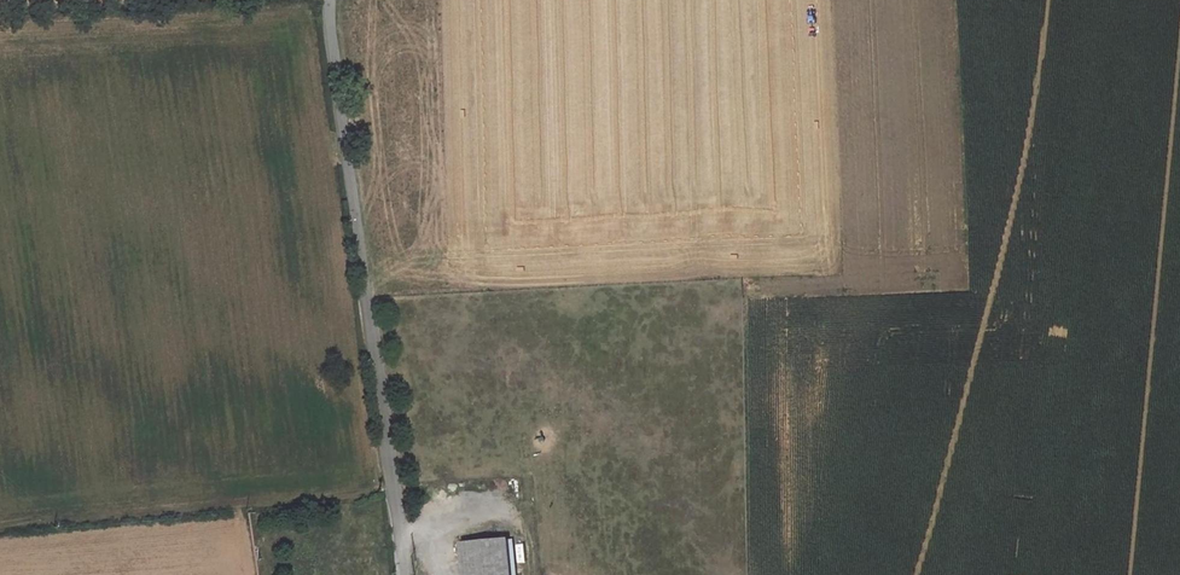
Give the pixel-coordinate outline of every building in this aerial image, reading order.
[(460,544),(463,574),(509,574),(505,539),(460,544)]
